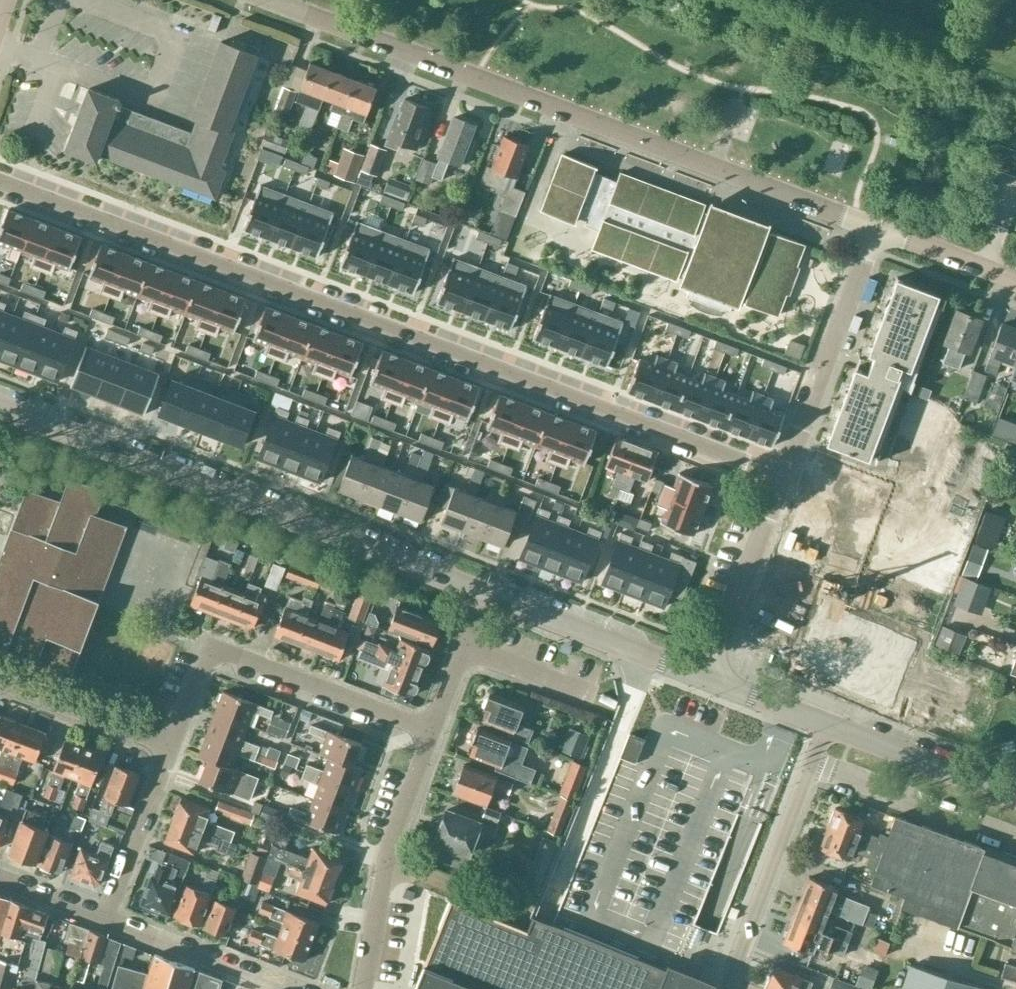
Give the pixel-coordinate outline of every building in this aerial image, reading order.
[(256,56),(220,42),(191,118),(196,120),(191,133),(120,106),(121,103),(118,102),(119,100),(88,88),(65,149),(96,160),(98,154),(214,197),(224,171),(219,168),(232,132),(228,130),(256,56)] [(311,130),(323,97),(322,96),(332,71),(309,62),(299,88),(300,88),(295,100),(307,105),(304,113),(303,112),(298,125),(311,130)] [(340,113),(353,79),(332,71),(322,96),(323,97),(333,101),(330,109),(340,113)] [(376,87),(353,79),(340,113),(336,126),(347,130),(352,118),(363,122),(376,87)] [(296,92),(284,87),(276,109),(287,113),(296,92)] [(420,125),(427,107),(404,98),(398,116),(395,115),(387,138),(385,144),(395,148),(397,143),(417,151),(426,128),(420,125)] [(468,138),(474,124),(453,116),(443,144),(444,145),(439,156),(436,164),(423,158),(415,179),(430,185),(433,177),(441,180),(448,160),(451,161),(458,164),(459,162),(467,165),(470,155),(475,141),(468,138)] [(289,140),(267,131),(263,143),(285,152),(289,140)] [(516,177),(529,145),(504,135),(492,167),(486,165),(481,181),(496,187),(501,172),(516,177)] [(995,142),(987,166),(1015,177),(1015,150),(995,142)] [(377,176),(387,150),(370,143),(360,170),(377,176)] [(303,146),(298,161),(314,167),(320,152),(303,146)] [(364,154),(344,147),(334,175),(354,183),(364,154)] [(593,165),(564,154),(542,211),(572,222),(574,215),(600,225),(592,246),(677,278),(678,276),(691,281),(686,295),(691,297),(689,302),(693,305),(698,308),(701,310),(704,311),(708,312),(713,313),(717,314),(722,314),(724,309),(729,311),(734,297),(747,302),(746,304),(776,315),(803,243),(773,232),(772,237),(735,223),(703,211),(704,206),(619,174),(617,180),(591,171),(593,165)] [(259,183),(242,228),(268,237),(284,193),(259,183)] [(515,216),(525,192),(511,187),(509,192),(506,191),(499,210),(515,216)] [(284,193),(268,237),(292,246),(309,202),(284,193)] [(309,202),(292,246),(317,256),(322,244),(334,211),(309,202)] [(0,227),(0,244),(8,247),(5,256),(16,260),(19,251),(33,215),(8,206),(0,227)] [(33,215),(19,251),(33,256),(30,265),(40,269),(57,224),(33,215)] [(356,220),(339,264),(364,274),(381,229),(356,220)] [(57,224),(40,269),(51,273),(54,264),(69,270),(83,234),(57,224)] [(381,229),(364,274),(389,283),(405,238),(381,229)] [(405,238),(389,283),(414,292),(431,248),(405,238)] [(101,241),(87,277),(102,282),(98,291),(109,295),(126,250),(101,241)] [(126,250),(109,295),(120,299),(124,290),(137,295),(150,259),(126,250)] [(452,256),(436,300),(461,310),(478,265),(452,256)] [(150,259),(137,295),(150,300),(146,309),(157,313),(174,268),(150,259)] [(478,265),(461,310),(485,319),(502,275),(478,265)] [(174,268),(157,313),(168,317),(171,308),(184,313),(198,277),(174,268)] [(7,285),(10,277),(0,273),(0,282),(7,285)] [(502,275),(485,319),(511,328),(527,284),(502,275)] [(198,277),(184,313),(198,318),(195,327),(205,331),(222,286),(198,277)] [(910,391),(946,297),(897,279),(898,277),(897,277),(867,354),(860,352),(826,444),(875,463),(903,388),(910,391)] [(23,282),(20,289),(31,294),(34,286),(23,282)] [(34,286),(31,294),(42,298),(45,291),(34,286)] [(222,286),(205,331),(216,335),(219,326),(234,332),(248,296),(222,286)] [(543,308),(532,337),(558,346),(574,302),(549,292),(543,308)] [(12,315),(1,311),(4,303),(0,302),(0,346),(12,315)] [(574,302),(558,346),(582,355),(599,311),(574,302)] [(266,303),(252,339),(267,344),(263,353),(274,357),(291,312),(266,303)] [(100,320),(103,313),(92,308),(89,316),(100,320)] [(980,319),(957,310),(945,342),(949,344),(942,362),(958,369),(965,350),(968,351),(980,319)] [(35,315),(25,311),(22,319),(12,315),(0,346),(0,359),(16,365),(35,315)] [(70,315),(61,311),(58,318),(67,322),(70,315)] [(599,311),(582,355),(607,365),(624,320),(599,311)] [(291,312),(274,357),(285,361),(288,352),(301,357),(315,321),(291,312)] [(111,324),(114,317),(103,313),(100,320),(111,324)] [(36,372),(52,330),(42,326),(45,319),(35,315),(16,365),(36,372)] [(315,321),(301,357),(314,362),(311,370),(322,375),(339,330),(315,321)] [(1015,363),(1015,329),(1001,323),(984,370),(995,375),(1002,358),(1015,363)] [(63,334),(52,330),(36,372),(57,380),(76,331),(66,327),(63,334)] [(136,334),(148,338),(150,331),(139,327),(136,334)] [(104,336),(115,341),(118,333),(107,329),(104,336)] [(339,330),(322,375),(333,379),(336,370),(351,376),(364,340),(339,330)] [(150,331),(148,338),(159,343),(162,335),(150,331)] [(115,341),(127,345),(130,337),(118,333),(115,341)] [(111,350),(87,341),(70,385),(94,395),(111,350)] [(804,347),(789,341),(784,352),(799,358),(804,347)] [(140,350),(151,354),(154,346),(142,342),(140,350)] [(184,352),(196,357),(198,349),(187,345),(184,352)] [(382,346),(369,382),(383,388),(380,396),(391,400),(408,356),(382,346)] [(196,357),(207,361),(210,353),(198,349),(196,357)] [(135,359),(111,350),(94,395),(118,404),(135,359)] [(408,356),(391,400),(402,404),(405,396),(418,401),(432,365),(408,356)] [(638,359),(626,391),(650,400),(665,359),(657,356),(654,364),(638,359)] [(159,369),(135,359),(118,404),(142,413),(159,369)] [(665,359),(650,400),(674,409),(675,409),(687,377),(673,372),(676,363),(675,363),(665,359)] [(432,365),(418,401),(432,406),(428,415),(439,419),(456,374),(432,365)] [(986,375),(973,370),(963,397),(976,402),(986,375)] [(253,379),(264,383),(267,375),(256,371),(253,379)] [(180,421),(197,376),(187,373),(183,383),(172,379),(159,413),(180,421)] [(456,374),(439,419),(450,423),(453,414),(469,420),(482,384),(456,374)] [(687,377),(675,409),(698,418),(699,418),(714,377),(705,374),(702,382),(687,377)] [(278,380),(267,375),(264,383),(276,387),(278,380)] [(200,429),(213,395),(203,391),(207,380),(197,376),(180,421),(200,429)] [(714,377),(699,418),(723,427),(724,427),(736,395),(721,389),(724,381),(714,377)] [(220,437),(237,392),(228,388),(223,399),(213,395),(200,429),(220,437)] [(301,397),(312,401),(315,394),(304,389),(301,397)] [(499,390),(486,426),(500,432),(497,440),(508,444),(525,400),(499,390)] [(736,395),(724,427),(747,436),(748,436),(763,395),(752,391),(749,400),(736,395)] [(247,396),(237,392),(220,437),(241,445),(254,410),(243,406),(247,396)] [(278,465),(295,423),(284,419),(287,412),(293,398),(275,392),(267,414),(273,416),(258,457),(278,465)] [(315,394),(312,401),(323,405),(326,398),(315,394)] [(763,395),(748,436),(772,446),(783,417),(784,413),(770,407),(773,399),(763,395)] [(944,407),(914,395),(910,405),(950,420),(926,485),(921,484),(915,500),(929,505),(936,487),(960,423),(953,421),(957,411),(944,407)] [(525,400),(508,444),(519,448),(522,440),(535,445),(549,409),(525,400)] [(549,409),(535,445),(548,450),(545,458),(556,462),(573,418),(549,409)] [(942,421),(909,409),(886,469),(920,482),(942,421)] [(299,473),(315,431),(305,427),(307,419),(298,416),(295,423),(278,465),(299,473)] [(373,416),(370,423),(381,427),(384,420),(373,416)] [(573,418),(556,462),(567,466),(570,458),(585,463),(598,428),(598,427),(573,418)] [(381,427),(392,432),(395,424),(384,420),(381,427)] [(1011,423),(1005,441),(1015,445),(1015,425),(1011,423)] [(325,435),(315,431),(299,473),(320,481),(339,431),(328,427),(325,435)] [(418,441),(429,446),(432,438),(421,434),(418,441)] [(616,499),(637,443),(616,436),(605,465),(618,470),(608,496),(616,499)] [(338,488),(359,496),(381,441),(371,437),(363,458),(352,454),(338,488)] [(432,438),(429,446),(440,450),(443,442),(432,438)] [(381,441),(359,496),(379,504),(392,470),(382,466),(390,444),(381,441)] [(658,451),(637,443),(616,499),(628,504),(633,493),(629,492),(634,476),(647,480),(658,451)] [(421,455),(400,511),(420,519),(433,485),(422,481),(426,471),(433,453),(424,449),(421,455)] [(392,470),(379,504),(400,511),(421,455),(411,451),(403,474),(392,470)] [(498,472),(501,464),(489,460),(487,468),(498,472)] [(501,464),(498,472),(509,476),(512,469),(501,464)] [(441,521),(462,529),(475,495),(479,485),(484,473),(474,469),(469,481),(465,492),(445,484),(437,504),(446,508),(441,521)] [(665,483),(661,494),(702,509),(711,484),(679,472),(674,486),(665,483)] [(545,490),(548,483),(537,478),(534,486),(545,490)] [(651,490),(659,493),(663,481),(655,479),(651,490)] [(879,506),(809,479),(776,568),(846,594),(879,506)] [(67,485),(60,503),(28,491),(5,553),(11,555),(0,583),(0,647),(68,672),(77,646),(73,645),(95,586),(99,588),(122,526),(86,513),(95,490),(69,480),(67,485)] [(545,490),(557,494),(560,487),(548,483),(545,490)] [(475,495),(462,529),(482,537),(499,493),(489,489),(485,499),(475,495)] [(499,493),(482,537),(503,545),(508,530),(518,533),(524,517),(529,519),(536,500),(524,495),(517,512),(505,507),(509,497),(499,493)] [(702,509),(661,494),(657,505),(665,508),(660,522),(693,534),(702,509)] [(556,523),(546,519),(549,512),(538,508),(519,557),(540,565),(556,523)] [(986,509),(975,540),(991,546),(1002,515),(986,509)] [(560,573),(576,531),(566,527),(569,519),(558,515),(556,523),(540,565),(560,573)] [(648,530),(651,523),(639,518),(636,526),(648,530)] [(587,535),(576,531),(560,573),(581,581),(600,531),(589,527),(587,535)] [(634,595),(650,552),(648,552),(651,544),(641,541),(638,548),(628,544),(631,537),(621,533),(602,583),(634,595)] [(223,547),(235,551),(236,548),(238,543),(226,539),(223,547)] [(235,551),(231,560),(240,563),(244,551),(236,548),(235,551)] [(671,560),(669,560),(650,552),(634,595),(655,603),(671,560)] [(672,552),(669,560),(671,560),(655,603),(663,606),(668,593),(681,598),(695,561),(672,552)] [(204,608),(212,611),(222,585),(220,584),(228,565),(208,557),(190,603),(193,604),(195,607),(202,609),(204,608)] [(285,567),(273,562),(264,585),(277,590),(285,567)] [(317,587),(322,575),(290,563),(285,576),(317,587)] [(341,582),(322,575),(317,587),(336,594),(341,582)] [(991,586),(974,580),(961,575),(954,595),(950,603),(981,613),(991,586)] [(248,582),(244,592),(244,593),(234,620),(238,621),(239,624),(246,626),(249,625),(253,627),(256,617),(258,618),(267,595),(259,592),(262,587),(248,582)] [(222,585),(212,611),(215,612),(216,615),(224,618),(226,617),(234,620),(244,593),(244,592),(233,588),(222,585)] [(295,643),(306,615),(312,599),(314,592),(306,589),(302,600),(288,595),(284,607),(274,635),(295,643)] [(361,621),(369,600),(357,596),(350,616),(361,621)] [(440,621),(398,605),(388,631),(398,634),(403,633),(431,644),(440,621)] [(306,615),(295,643),(317,651),(333,607),(329,606),(327,611),(323,609),(318,620),(306,615)] [(333,607),(317,651),(338,659),(349,632),(336,627),(340,615),(336,614),(337,609),(333,607)] [(376,626),(378,622),(374,613),(369,611),(365,622),(376,626)] [(897,648),(811,615),(788,675),(874,708),(875,706),(970,742),(992,683),(952,668),(943,692),(888,671),(897,648)] [(958,654),(966,634),(943,625),(935,644),(958,654)] [(361,650),(420,672),(424,662),(427,661),(429,655),(428,652),(429,649),(400,638),(396,650),(365,639),(361,650)] [(416,682),(420,672),(361,650),(359,649),(355,658),(388,670),(382,684),(379,692),(392,697),(395,689),(411,695),(412,692),(416,691),(418,685),(416,682)] [(214,712),(247,725),(252,711),(270,717),(273,710),(255,703),(222,691),(214,712)] [(527,742),(532,729),(515,723),(522,705),(490,693),(488,696),(485,698),(483,702),(484,706),(483,709),(486,710),(482,719),(509,730),(508,734),(527,742)] [(302,708),(298,718),(307,722),(311,712),(302,708)] [(206,734),(256,753),(259,746),(242,739),(247,725),(214,712),(206,734)] [(22,723),(0,715),(0,748),(1,748),(0,751),(0,779),(1,779),(22,723)] [(280,726),(269,722),(266,730),(277,734),(280,726)] [(45,732),(22,723),(1,779),(12,783),(22,756),(34,761),(45,732)] [(319,752),(328,756),(329,755),(353,764),(361,743),(328,731),(310,724),(307,731),(325,738),(319,752)] [(593,733),(575,726),(566,748),(585,755),(593,733)] [(473,745),(470,754),(496,764),(495,768),(528,781),(533,768),(521,763),(527,746),(477,727),(475,730),(472,732),(470,737),(471,741),(470,744),(473,745)] [(198,756),(207,759),(207,758),(231,767),(236,753),(254,760),(256,753),(206,734),(198,756)] [(65,772),(72,775),(83,746),(64,739),(52,772),(43,796),(53,799),(57,788),(59,788),(65,772)] [(83,746),(72,775),(80,777),(74,794),(75,794),(71,806),(81,810),(90,786),(102,753),(83,746)] [(259,746),(256,753),(265,756),(267,749),(259,746)] [(280,750),(269,746),(266,756),(277,760),(280,750)] [(299,757),(287,753),(283,763),(296,768),(299,757)] [(303,770),(354,789),(362,768),(353,764),(329,755),(328,756),(323,770),(306,763),(303,770)] [(265,756),(262,763),(274,768),(277,760),(276,760),(265,756)] [(207,758),(207,759),(199,780),(232,793),(249,799),(252,792),(258,776),(240,770),(231,767),(207,758)] [(586,765),(571,759),(559,793),(574,798),(586,765)] [(507,793),(511,783),(496,777),(496,776),(463,764),(457,777),(455,778),(452,785),(453,788),(452,792),(485,805),(492,787),(507,793)] [(127,805),(139,773),(115,765),(104,796),(99,810),(110,814),(115,800),(127,805)] [(313,798),(346,811),(354,789),(303,770),(301,777),(318,784),(313,798)] [(8,818),(7,818),(12,806),(17,808),(22,794),(6,788),(1,802),(3,803),(0,811),(0,838),(8,818)] [(573,800),(560,794),(546,829),(559,835),(573,800)] [(172,818),(227,839),(230,830),(223,828),(209,822),(209,824),(204,823),(210,807),(181,796),(172,818)] [(337,833),(346,811),(313,798),(307,812),(290,806),(287,814),(305,820),(337,833)] [(254,813),(219,799),(215,810),(250,824),(254,813)] [(278,823),(283,812),(264,805),(260,816),(278,823)] [(58,811),(57,810),(49,807),(45,815),(25,808),(9,853),(34,863),(45,833),(49,834),(58,811)] [(58,807),(57,810),(58,811),(49,834),(37,864),(60,872),(76,830),(81,831),(86,817),(76,814),(71,827),(68,826),(62,839),(54,836),(63,809),(58,807)] [(496,822),(500,812),(485,807),(482,817),(496,822)] [(882,849),(886,835),(880,832),(878,838),(871,835),(859,830),(864,818),(835,807),(827,828),(882,849)] [(479,843),(483,832),(477,830),(480,822),(446,809),(433,843),(453,851),(448,863),(469,871),(474,858),(467,856),(473,841),(479,843)] [(874,869),(869,883),(903,895),(899,906),(926,915),(957,927),(957,925),(1010,945),(1009,948),(1015,950),(1015,856),(984,844),(983,847),(894,815),(886,835),(882,849),(874,869)] [(227,840),(227,839),(172,818),(164,841),(193,852),(199,836),(203,838),(203,840),(224,848),(227,840)] [(112,845),(118,831),(98,824),(93,838),(101,841),(96,854),(80,848),(70,876),(94,885),(100,883),(100,882),(109,859),(108,859),(113,845),(112,845)] [(267,856),(288,864),(333,880),(342,858),(312,847),(309,857),(284,848),(291,829),(280,825),(273,844),(272,843),(267,856)] [(865,865),(874,869),(882,849),(827,828),(819,848),(848,859),(852,850),(868,857),(865,865)] [(539,885),(556,841),(543,836),(526,880),(539,885)] [(271,840),(265,838),(263,843),(260,842),(257,851),(266,854),(271,840)] [(189,859),(166,851),(161,863),(171,867),(170,870),(157,865),(153,877),(151,876),(140,903),(169,914),(189,859)] [(239,879),(246,882),(247,880),(256,884),(260,872),(260,871),(265,859),(250,853),(240,878),(239,879)] [(288,864),(284,873),(296,877),(297,874),(301,876),(296,892),(325,903),(333,880),(288,864)] [(210,868),(207,877),(205,876),(200,890),(186,884),(175,914),(179,915),(179,918),(186,920),(188,919),(199,923),(215,880),(216,880),(219,871),(210,868)] [(258,887),(268,891),(274,875),(263,871),(258,887)] [(799,899),(828,910),(844,916),(853,919),(872,926),(877,915),(867,911),(869,905),(845,896),(841,904),(832,901),(837,888),(808,876),(799,899)] [(236,908),(246,882),(239,879),(240,878),(238,877),(228,904),(215,899),(204,927),(207,928),(208,931),(213,933),(216,932),(225,935),(235,907),(236,908)] [(10,899),(0,895),(0,988),(12,988),(13,985),(14,985),(24,988),(27,971),(36,974),(38,968),(46,940),(19,932),(21,927),(41,934),(48,914),(27,906),(28,906),(10,899)] [(414,988),(712,988),(715,982),(667,963),(665,968),(532,915),(526,929),(450,899),(414,988)] [(843,940),(848,942),(851,933),(823,922),(828,910),(799,899),(791,920),(843,940)] [(279,929),(311,941),(318,922),(261,901),(257,911),(269,915),(268,916),(282,921),(279,929)] [(838,953),(843,940),(791,920),(783,942),(812,953),(817,940),(828,944),(826,948),(838,953)] [(64,952),(81,956),(88,929),(69,922),(63,941),(68,942),(64,952)] [(304,960),(311,941),(279,929),(277,936),(264,931),(263,933),(251,928),(247,938),(271,947),(271,948),(304,960)] [(98,963),(98,962),(106,936),(89,930),(81,957),(98,963)] [(106,936),(98,962),(98,963),(103,964),(97,985),(107,988),(121,941),(106,936)] [(889,941),(877,937),(872,951),(883,955),(889,941)] [(57,973),(62,950),(47,946),(42,969),(57,973)] [(194,968),(154,953),(144,988),(188,988),(194,968)] [(84,981),(90,960),(80,957),(73,979),(84,981)] [(1004,962),(1000,976),(1015,980),(1015,965),(1004,962)] [(114,971),(109,987),(115,988),(141,988),(146,972),(116,964),(114,971)] [(901,988),(981,988),(982,987),(909,964),(901,988)] [(765,988),(798,988),(803,976),(774,965),(772,968),(770,969),(767,976),(769,979),(765,988)] [(199,970),(193,988),(218,988),(221,978),(199,970)] [(14,985),(13,988),(32,988),(35,978),(36,974),(27,971),(24,988),(14,985)] [(32,988),(51,988),(53,982),(35,978),(32,988)] [(222,979),(219,988),(247,988),(222,979)] [(859,987),(835,979),(831,988),(859,988),(859,987)]
